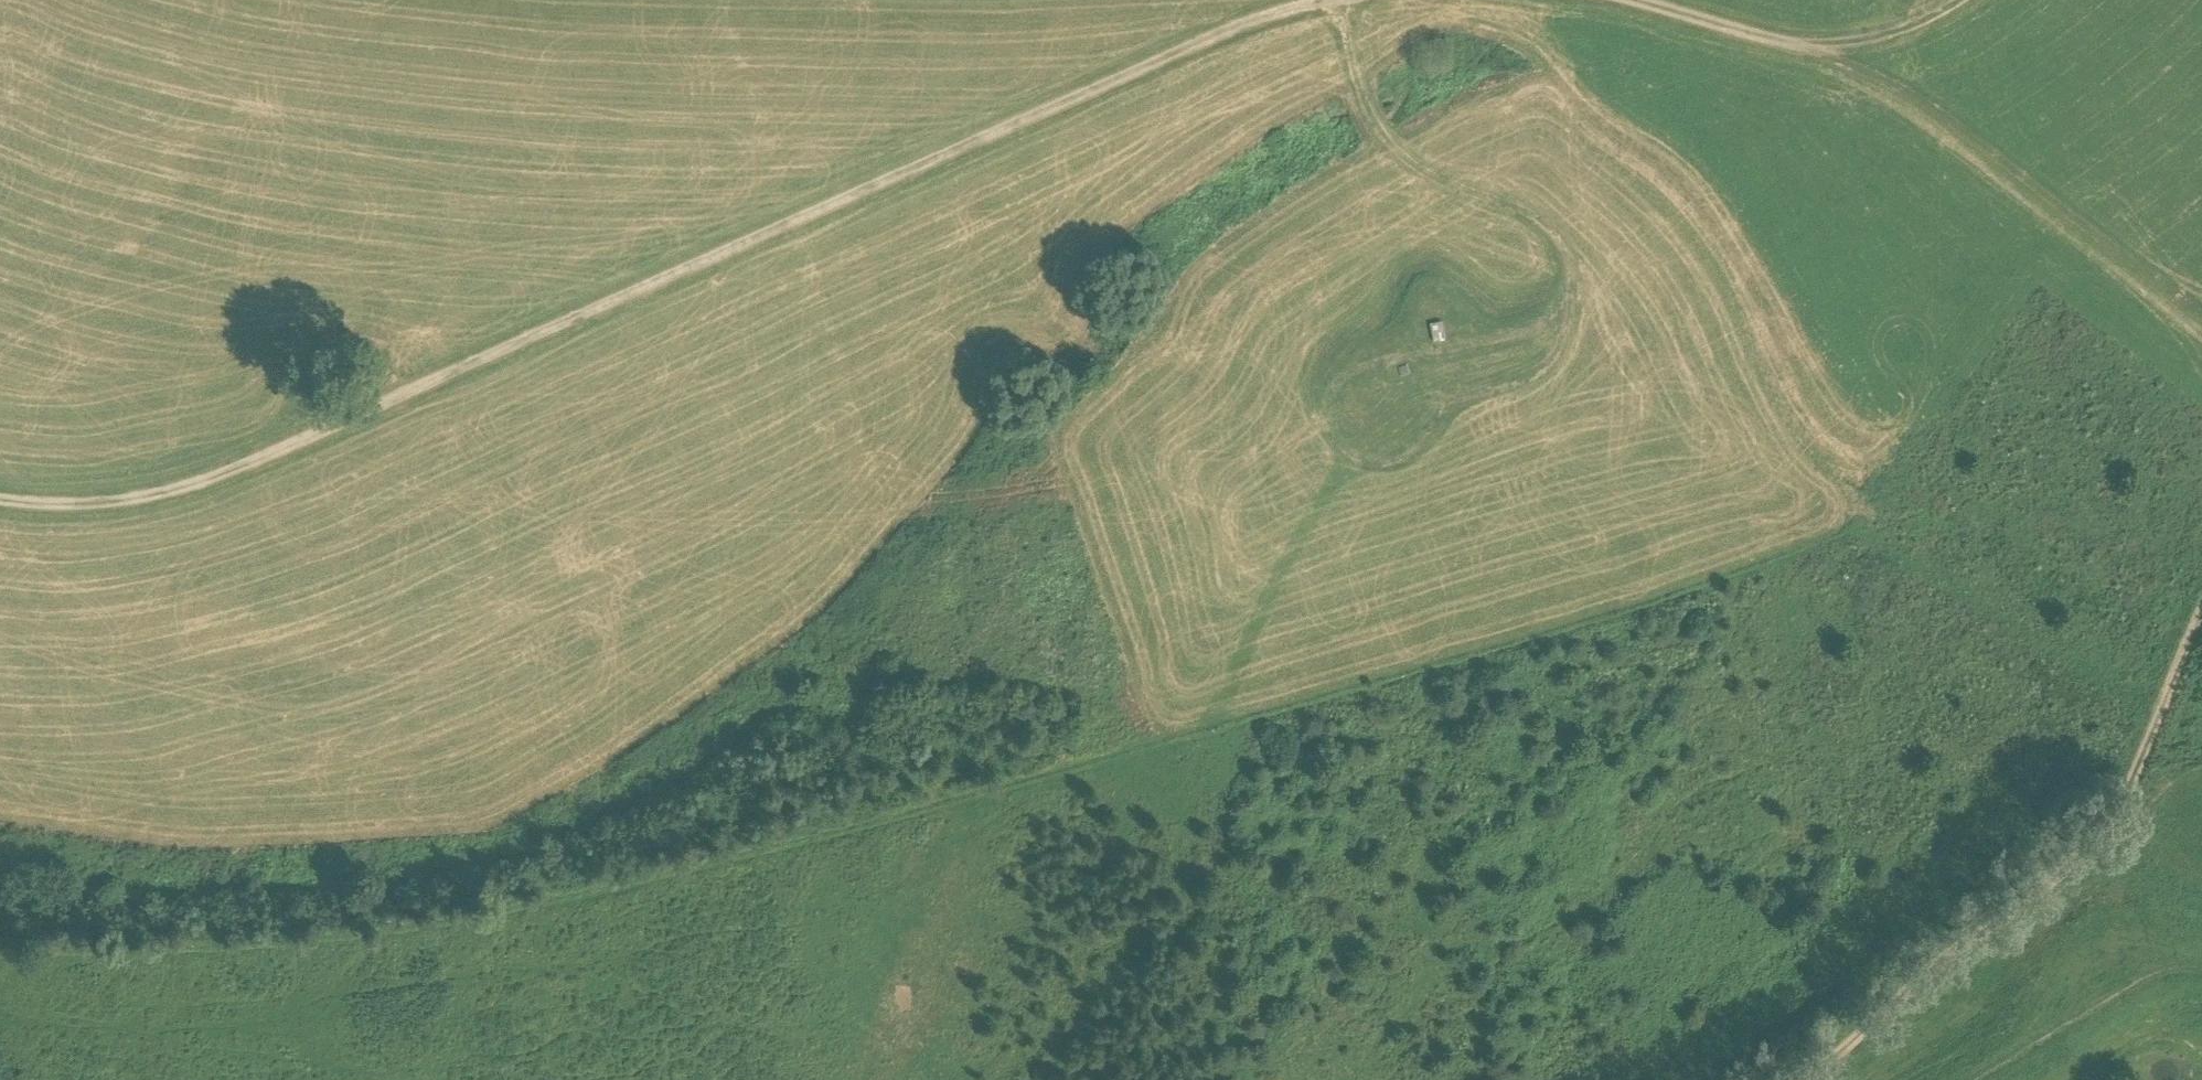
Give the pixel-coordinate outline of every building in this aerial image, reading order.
[(1442,323),(1431,324),(1433,342),(1444,341),(1442,323)] [(1407,365),(1397,368),(1400,376),(1409,373),(1407,365)]
